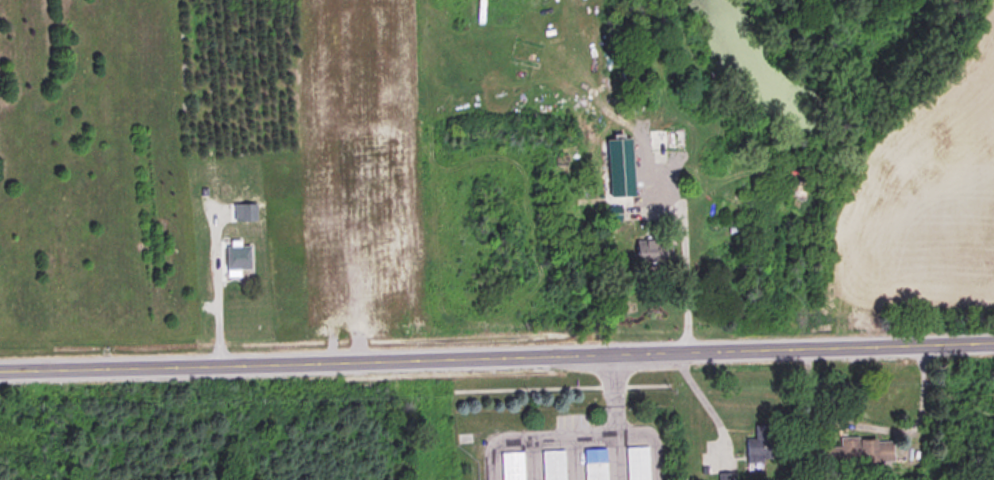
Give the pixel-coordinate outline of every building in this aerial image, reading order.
[(676,151),(676,132),(644,132),(644,151),(676,151)] [(597,175),(597,197),(643,197),(643,175),(597,175)] [(619,208),(605,208),(605,221),(619,221),(619,208)] [(665,241),(635,241),(635,263),(665,263),(665,241)] [(224,247),(224,270),(248,270),(248,247),(224,247)] [(768,426),(753,426),(753,439),(744,439),(744,460),(768,460),(768,426)] [(813,467),(891,467),(891,439),(838,439),(838,446),(813,446),(813,467)] [(644,447),(645,479),(623,479),(622,448),(644,447)] [(602,449),(603,479),(581,479),(580,450),(602,449)] [(560,450),(561,479),(539,479),(538,452),(560,450)] [(519,452),(520,479),(498,479),(497,453),(519,452)]
